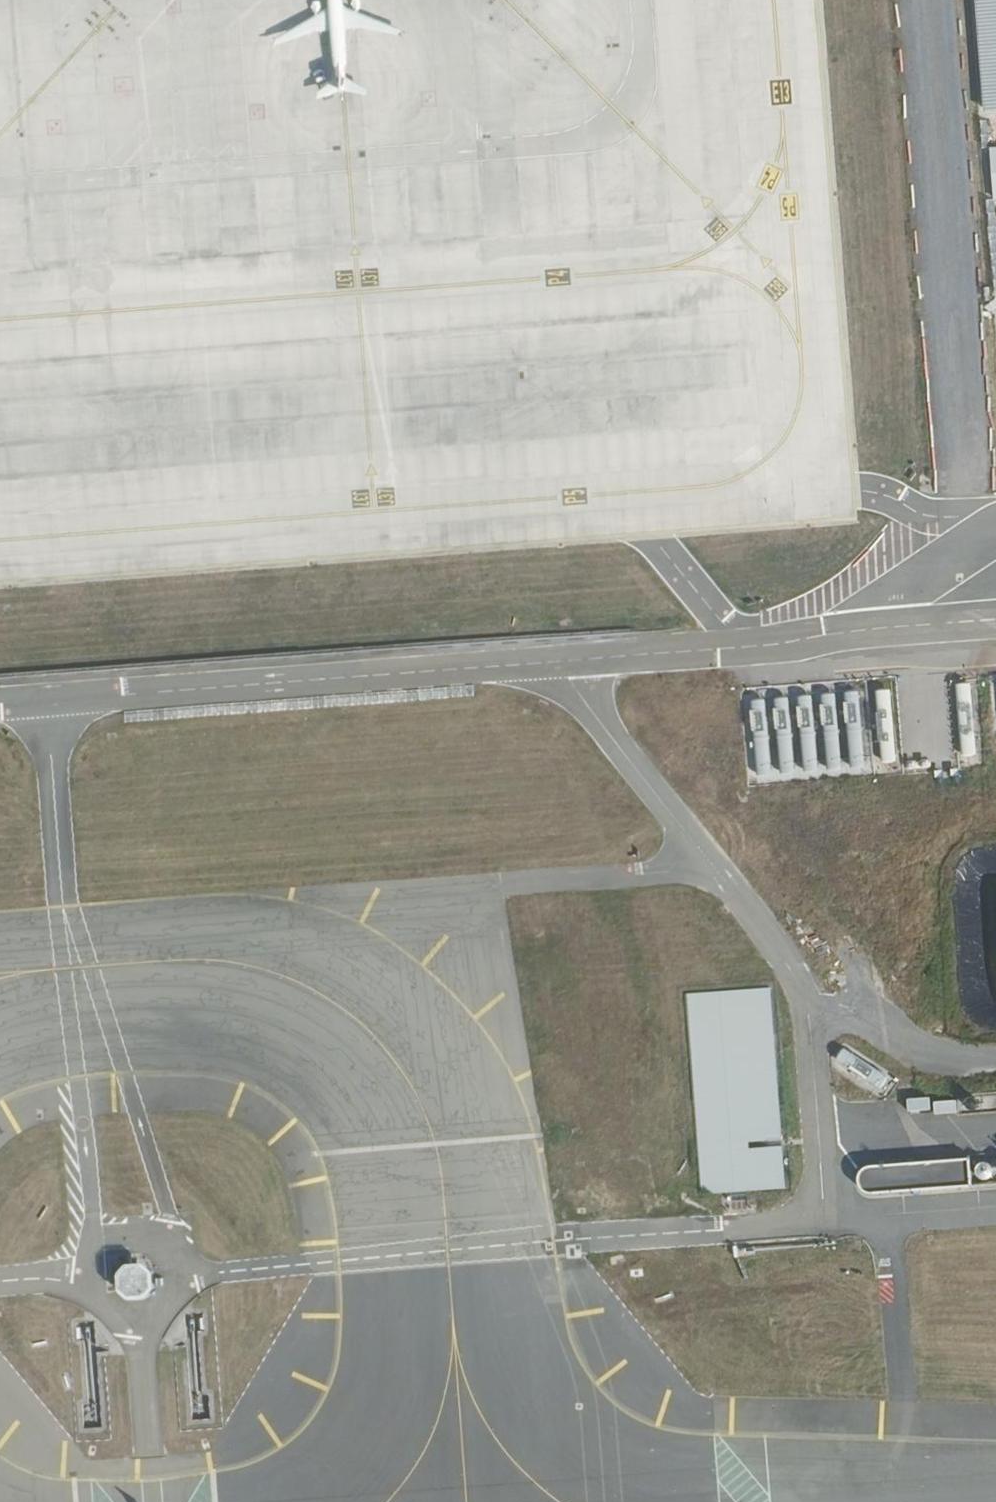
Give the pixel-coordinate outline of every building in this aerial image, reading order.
[(994,117),(995,117),(995,0),(985,0),(994,117)] [(694,1018),(712,1205),(783,1202),(768,1014),(694,1018)]
